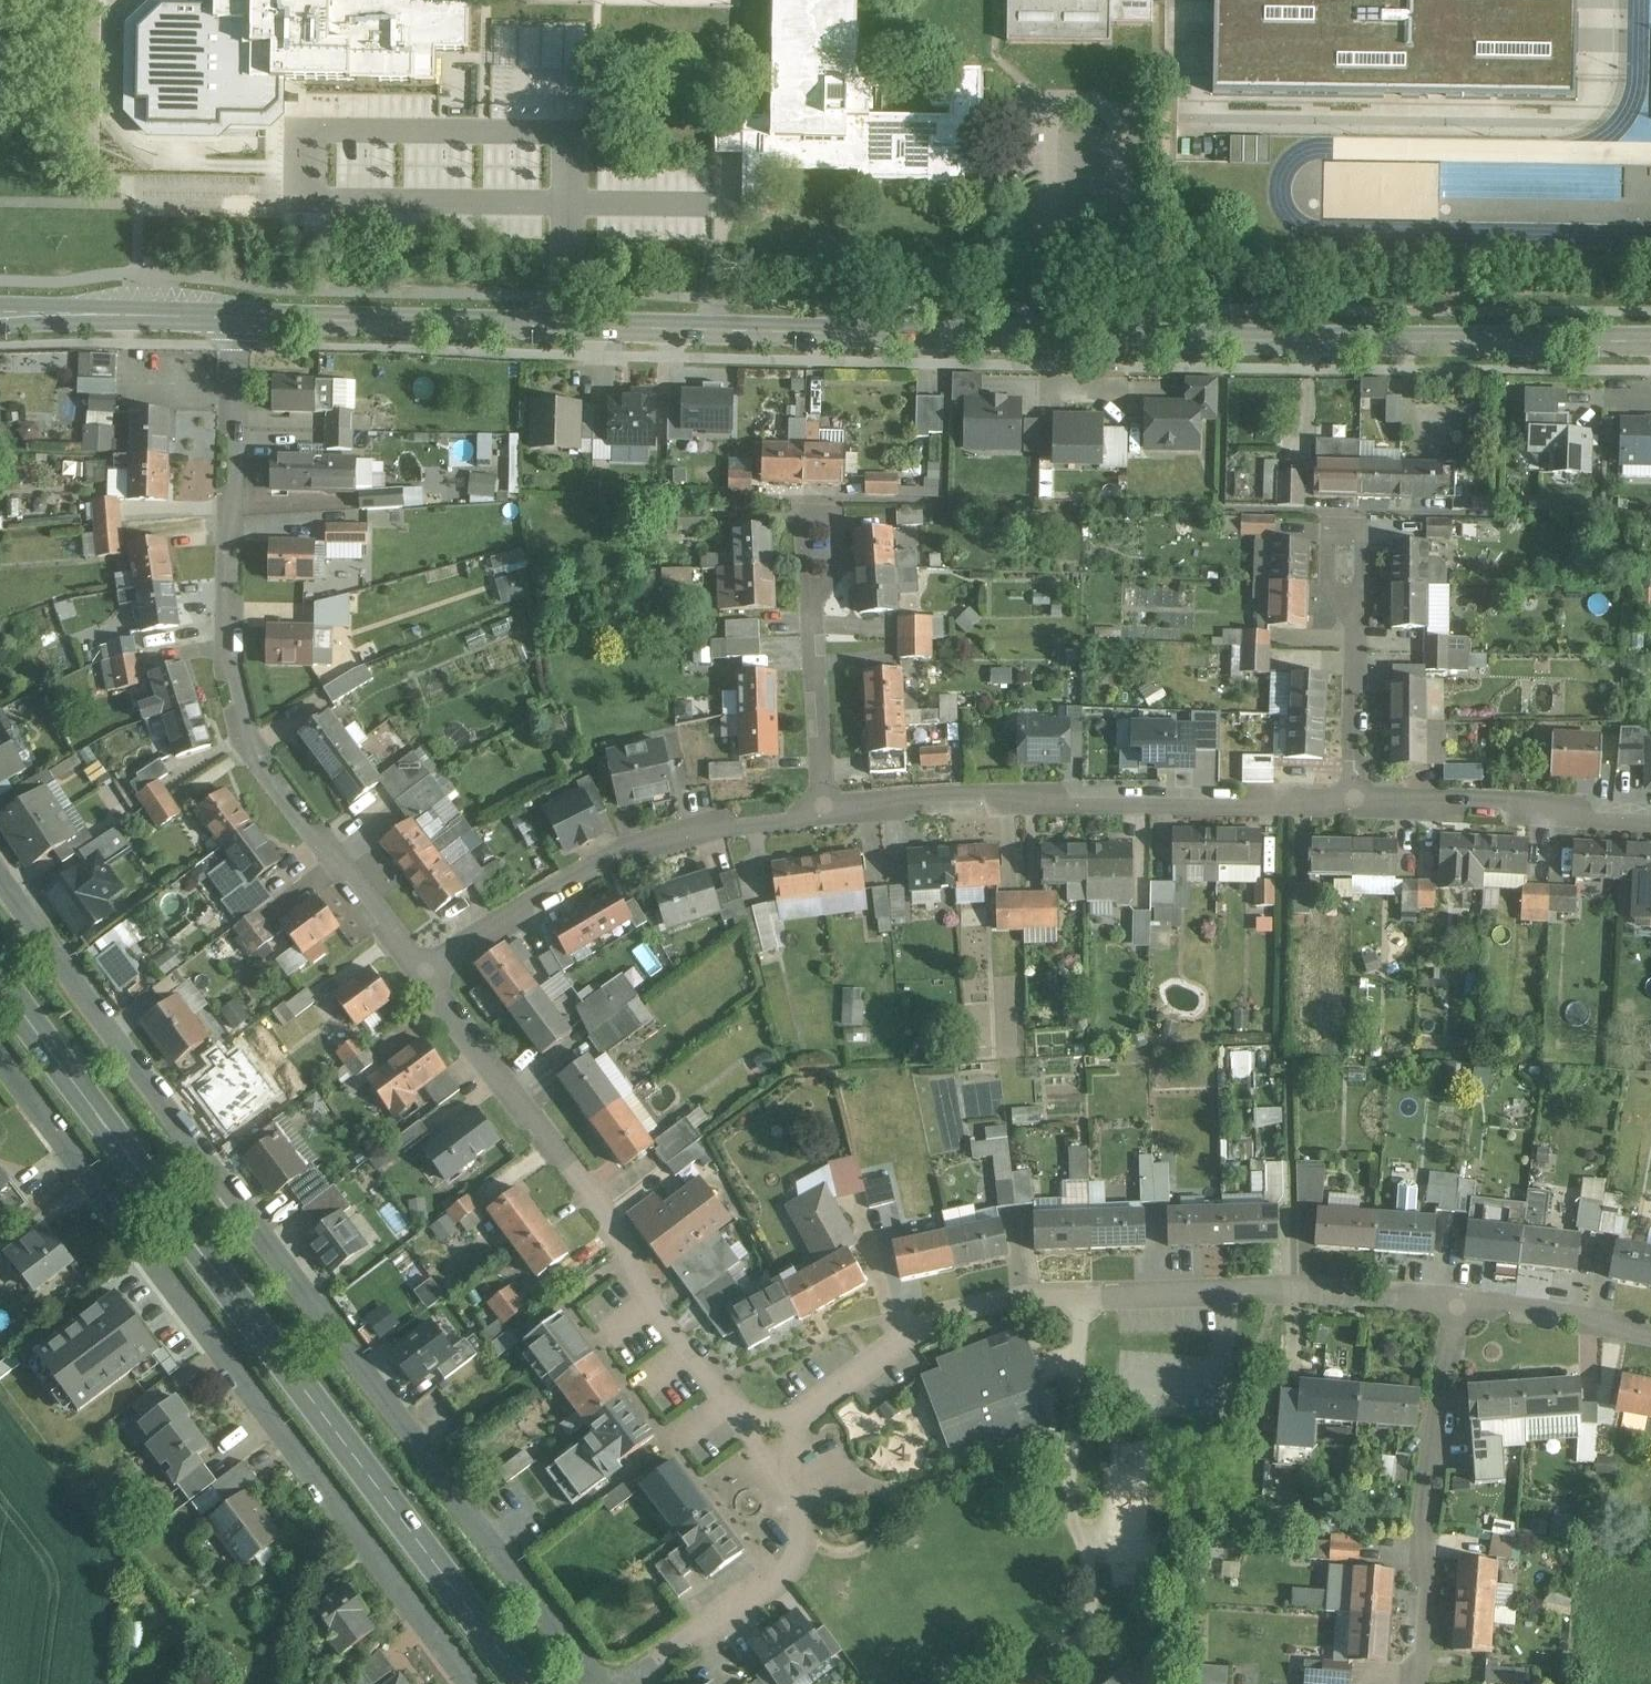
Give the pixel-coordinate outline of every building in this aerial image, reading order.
[(213,8),(161,7),(136,31),(135,102),(147,102),(146,127),(220,127),(220,117),(264,117),(280,103),(280,81),(435,83),(436,52),(468,53),(468,9),(436,9),(436,1),(388,0),(213,0),(213,8)] [(774,10),(778,10),(777,114),(718,113),(715,154),(745,154),(744,204),(771,205),(771,171),(861,173),(861,181),(935,182),(935,171),(981,172),(983,70),(950,69),(950,93),(936,93),(935,93),(934,94),(932,96),(931,98),(931,100),(932,103),(934,105),(936,106),(953,106),(953,117),(869,116),(869,109),(874,109),(874,84),(857,84),(858,0),(774,0),(774,10)] [(1007,39),(1111,41),(1112,22),(1153,23),(1153,0),(1008,0),(1007,39)] [(1208,87),(1576,98),(1579,0),(1211,0),(1208,87)] [(582,62),(494,58),(493,89),(581,94),(582,62)] [(1244,136),(1231,136),(1230,163),(1244,163),(1244,136)] [(1258,136),(1244,136),(1244,163),(1257,163),(1258,136)] [(1271,137),(1258,136),(1257,163),(1270,163),(1271,137)] [(117,356),(90,355),(89,381),(116,382),(117,356)] [(982,375),(953,374),(952,402),(968,402),(968,401),(981,401),(982,375)] [(1218,379),(1187,378),(1187,405),(1198,405),(1198,418),(1218,418),(1218,379)] [(1363,378),(1362,396),(1389,397),(1389,378),(1363,378)] [(334,382),(292,381),(292,379),(273,379),(272,413),(327,415),(327,413),(333,414),(333,412),(334,382)] [(631,400),(612,399),(612,406),(611,441),(611,444),(652,444),(653,400),(651,400),(651,396),(646,392),(636,392),(631,396),(631,400)] [(733,393),(683,392),(683,397),(682,429),(683,429),(706,430),(706,433),(728,433),(728,430),(732,430),(733,393)] [(1565,393),(1526,392),(1526,417),(1525,432),(1530,433),(1529,451),(1553,452),(1552,473),(1589,474),(1590,432),(1568,432),(1568,417),(1556,416),(1556,406),(1565,407),(1565,393)] [(116,395),(91,394),(90,411),(115,413),(116,395)] [(1387,395),(1387,421),(1403,421),(1403,395),(1387,395)] [(683,397),(669,397),(668,437),(683,437),(683,429),(682,429),(683,397)] [(943,398),(917,398),(916,438),(929,438),(929,433),(942,434),(943,398)] [(1005,400),(986,400),(986,401),(981,401),(968,401),(968,402),(967,441),(991,441),(991,449),(1018,449),(1019,402),(1005,402),(1005,400)] [(580,405),(533,404),(532,448),(578,449),(579,440),(580,405)] [(1187,405),(1147,404),(1146,442),(1177,442),(1177,449),(1197,449),(1198,418),(1198,405),(1187,405)] [(594,405),(580,405),(579,440),(593,441),(594,405)] [(612,406),(594,405),(593,441),(611,441),(612,406)] [(352,413),(333,412),(333,414),(327,413),(327,415),(327,431),(352,431),(352,413)] [(168,413),(132,413),(131,441),(115,441),(114,456),(167,457),(168,413)] [(1102,417),(1055,416),(1054,461),(1099,462),(1101,461),(1101,428),(1102,417)] [(1027,419),(1026,452),(1042,452),(1042,419),(1027,419)] [(1621,421),(1620,464),(1650,465),(1650,422),(1621,421)] [(113,429),(86,427),(85,451),(112,453),(113,429)] [(1128,429),(1101,428),(1101,461),(1099,462),(1099,468),(1127,468),(1128,429)] [(352,431),(327,431),(327,451),(351,451),(352,431)] [(492,457),(490,434),(479,435),(480,457),(492,457)] [(1359,442),(1316,441),(1314,496),(1358,497),(1358,462),(1359,442)] [(805,446),(763,445),(762,483),(804,484),(805,446)] [(844,449),(805,446),(804,484),(843,486),(844,449)] [(167,457),(114,456),(114,471),(131,472),(130,500),(166,501),(167,457)] [(289,458),(272,457),(271,490),(313,490),(313,459),(289,459),(289,458)] [(355,460),(313,459),(313,490),(354,491),(355,460)] [(1264,459),(1264,504),(1306,505),(1307,470),(1279,470),(1280,460),(1264,459)] [(1433,464),(1358,462),(1358,497),(1401,498),(1401,497),(1454,499),(1455,469),(1433,468),(1433,464)] [(498,496),(498,474),(471,473),(471,495),(498,496)] [(752,473),(729,473),(728,489),(752,490),(752,473)] [(896,478),(865,477),(865,494),(896,495),(896,478)] [(901,486),(901,495),(939,496),(939,486),(901,486)] [(402,488),(361,491),(362,510),(403,507),(402,488)] [(118,500),(93,501),(95,525),(120,523),(118,500)] [(707,510),(675,511),(676,529),(707,528),(707,510)] [(923,513),(897,513),(898,526),(923,526),(923,513)] [(1274,518),(1240,517),(1240,533),(1273,534),(1274,518)] [(1451,521),(1426,521),(1426,537),(1451,537),(1451,521)] [(120,523),(95,525),(98,556),(123,554),(120,523)] [(366,526),(326,526),(326,543),(366,544),(366,526)] [(771,528),(734,529),(735,553),(735,568),(772,567),(771,528)] [(891,530),(856,532),(858,572),(895,570),(916,569),(915,552),(893,553),(891,530)] [(314,540),(270,539),(269,578),(313,579),(314,540)] [(165,540),(130,545),(136,588),(171,583),(165,540)] [(1306,541),(1273,541),(1272,582),(1306,584),(1306,541)] [(1427,542),(1393,542),(1392,585),(1394,585),(1427,585),(1441,585),(1444,585),(1444,570),(1443,566),(1441,563),(1438,561),(1434,560),(1427,560),(1427,542)] [(491,557),(497,577),(530,567),(524,547),(491,557)] [(735,553),(701,554),(702,569),(718,568),(735,568),(735,553)] [(735,568),(718,568),(720,611),(774,609),(773,567),(772,567),(735,568)] [(689,570),(665,570),(665,584),(689,584),(689,570)] [(895,570),(858,572),(861,613),(897,611),(895,570)] [(527,571),(497,578),(503,604),(533,597),(527,571)] [(119,589),(133,588),(132,573),(118,574),(119,589)] [(1306,584),(1272,582),(1271,599),(1271,621),(1271,625),(1306,626),(1306,584)] [(171,583),(136,588),(142,632),(178,626),(171,583)] [(1427,585),(1394,585),(1394,628),(1427,627),(1427,585)] [(1271,599),(1257,599),(1257,620),(1271,621),(1271,599)] [(944,617),(898,619),(899,659),(932,658),(932,642),(945,641),(944,617)] [(759,621),(726,622),(726,640),(760,639),(759,621)] [(312,627),(268,626),(267,664),(311,666),(312,627)] [(318,633),(319,666),(335,665),(334,632),(318,633)] [(132,639),(109,644),(112,660),(136,655),(135,652),(135,653),(132,639)] [(758,640),(726,641),(726,658),(759,657),(758,640)] [(1269,648),(1240,646),(1239,672),(1267,673),(1269,648)] [(136,655),(112,660),(118,689),(142,685),(136,655)] [(112,660),(104,662),(104,661),(102,662),(108,691),(118,689),(112,660)] [(184,662),(149,673),(158,700),(141,706),(145,722),(163,716),(163,715),(197,704),(184,662)] [(325,687),(334,703),(375,678),(366,663),(325,687)] [(901,670),(864,672),(866,713),(916,710),(915,696),(902,697),(901,670)] [(774,673),(740,674),(740,715),(775,714),(774,673)] [(1324,675),(1290,674),(1289,716),(1323,717),(1324,675)] [(1426,681),(1398,680),(1395,680),(1394,723),(1426,723),(1426,681)] [(197,704),(163,715),(163,716),(176,757),(211,746),(197,704)] [(1082,708),(1067,708),(1067,725),(1068,725),(1068,734),(1082,734),(1082,708)] [(0,710),(0,727),(4,735),(13,730),(2,709),(0,710)] [(916,710),(866,713),(869,754),(905,752),(904,726),(917,725),(916,710)] [(352,747),(327,713),(298,734),(324,769),(352,747)] [(740,715),(739,715),(740,757),(777,757),(776,714),(775,714),(740,715)] [(1323,717),(1289,716),(1287,757),(1321,759),(1323,717)] [(1067,725),(1051,725),(1047,721),(1039,721),(1035,725),(1020,724),(1020,760),(1021,760),(1025,764),(1037,764),(1041,760),(1068,760),(1068,734),(1068,725),(1067,725)] [(1425,765),(1426,723),(1394,723),(1394,764),(1425,765)] [(1167,725),(1133,725),(1133,748),(1144,748),(1144,764),(1158,765),(1158,769),(1167,769),(1167,764),(1193,765),(1194,728),(1167,727),(1167,725)] [(23,770),(4,735),(0,727),(0,783),(23,770)] [(1648,728),(1620,728),(1616,768),(1648,767),(1647,741),(1648,741),(1648,728)] [(1602,738),(1552,735),(1550,775),(1600,778),(1602,738)] [(664,743),(607,755),(618,806),(674,794),(664,743)] [(921,766),(949,765),(948,746),(920,747),(921,766)] [(376,779),(352,747),(324,769),(350,804),(378,782),(376,779)] [(411,752),(376,779),(378,782),(393,803),(429,776),(411,752)] [(905,752),(869,754),(870,774),(906,772),(905,752)] [(1272,756),(1249,756),(1249,772),(1272,772),(1272,756)] [(158,761),(137,775),(139,778),(146,789),(158,781),(168,775),(158,761)] [(740,764),(710,765),(711,780),(741,779),(740,764)] [(1481,765),(1443,766),(1444,781),(1482,780),(1481,765)] [(48,770),(13,789),(22,803),(44,789),(44,790),(56,782),(48,770)] [(429,776),(393,803),(408,822),(410,821),(411,823),(446,798),(429,776)] [(139,778),(131,784),(138,794),(146,789),(139,778)] [(146,789),(138,794),(147,808),(167,794),(158,781),(146,789)] [(567,856),(607,836),(580,783),(540,803),(567,856)] [(0,818),(0,823),(14,843),(59,813),(44,790),(44,789),(0,818)] [(225,791),(197,813),(223,847),(251,826),(225,791)] [(167,794),(147,808),(159,827),(180,814),(167,794)] [(59,813),(14,843),(29,867),(54,850),(75,836),(75,835),(60,813),(59,813)] [(470,831),(461,818),(449,827),(449,828),(458,840),(470,831)] [(408,822),(381,842),(407,878),(458,840),(449,828),(427,844),(411,823),(410,821),(408,822)] [(252,826),(223,847),(249,883),(278,861),(252,826)] [(86,827),(75,835),(75,836),(54,850),(63,863),(95,841),(86,827)] [(1217,831),(1173,830),(1173,881),(1216,881),(1217,831)] [(458,840),(407,878),(434,914),(463,892),(446,869),(479,845),(470,831),(458,840)] [(1260,831),(1217,831),(1216,881),(1256,882),(1259,882),(1260,831)] [(1485,838),(1442,836),(1439,888),(1483,891),(1484,873),(1485,839),(1486,839),(1485,838)] [(1486,839),(1485,839),(1484,873),(1526,875),(1528,841),(1486,839)] [(1353,841),(1312,841),(1311,875),(1352,875),(1353,841)] [(1395,842),(1353,841),(1352,875),(1395,876),(1395,842)] [(1617,844),(1575,842),(1573,876),(1616,878),(1617,845),(1617,844)] [(1617,845),(1616,878),(1616,880),(1650,882),(1650,847),(1617,845)] [(1086,846),(1042,846),(1042,884),(1067,884),(1067,902),(1087,902),(1086,846)] [(1131,902),(1131,846),(1086,846),(1087,902),(1114,902),(1117,906),(1128,906),(1131,902)] [(998,847),(953,850),(955,886),(956,889),(1001,886),(998,847)] [(198,865),(206,877),(230,861),(222,850),(198,865)] [(953,850),(909,852),(911,888),(955,886),(953,850)] [(858,852),(815,858),(821,896),(864,890),(858,852)] [(98,857),(48,893),(80,937),(103,920),(98,914),(99,905),(122,889),(98,857)] [(815,858),(771,864),(776,902),(821,896),(815,858)] [(513,889),(496,863),(481,872),(485,877),(473,885),(486,906),(513,889)] [(736,872),(720,876),(724,889),(729,904),(743,900),(736,872)] [(708,874),(654,891),(661,910),(666,908),(672,927),(720,912),(714,892),(708,874)] [(1403,880),(1403,908),(1436,908),(1437,880),(1403,880)] [(217,882),(206,886),(213,904),(224,899),(217,882)] [(1259,882),(1256,882),(1256,907),(1273,907),(1273,883),(1259,882)] [(1175,883),(1151,883),(1151,884),(1152,884),(1151,908),(1155,909),(1174,909),(1174,884),(1175,885),(1175,883)] [(1524,883),(1523,920),(1549,921),(1549,912),(1578,912),(1579,885),(1524,883)] [(245,884),(224,900),(233,913),(254,897),(245,884)] [(1310,885),(1294,884),(1294,913),(1309,914),(1310,885)] [(876,919),(907,917),(905,885),(874,887),(876,919)] [(743,900),(729,904),(724,889),(714,892),(720,912),(723,923),(733,920),(736,925),(747,917),(745,910),(743,900)] [(630,918),(615,893),(585,911),(599,936),(630,918)] [(1057,894),(1022,895),(1023,929),(1038,928),(1038,939),(1056,939),(1055,928),(1057,928),(1057,894)] [(1022,895),(995,896),(996,929),(1023,929),(1022,895)] [(317,899),(281,926),(303,955),(339,929),(317,899)] [(1174,909),(1155,909),(1154,926),(1157,926),(1157,930),(1170,930),(1170,927),(1179,927),(1180,909),(1174,909)] [(585,911),(554,929),(568,954),(599,936),(585,911)] [(255,912),(234,928),(252,953),(274,938),(255,912)] [(1151,913),(1135,913),(1134,944),(1150,944),(1151,913)] [(96,960),(121,991),(143,973),(117,942),(96,960)] [(537,991),(505,947),(477,967),(510,1011),(537,991)] [(179,969),(152,990),(160,1001),(188,981),(179,969)] [(369,970),(334,996),(356,1025),(391,999),(369,970)] [(636,999),(620,976),(602,989),(618,1012),(636,999)] [(843,1023),(865,1023),(865,988),(844,988),(843,1023)] [(602,989),(578,1006),(595,1030),(619,1013),(618,1012),(602,989)] [(306,990),(286,1005),(295,1017),(315,1002),(306,990)] [(571,1036),(537,991),(510,1011),(544,1057),(571,1036)] [(175,999),(144,1023),(173,1061),(191,1048),(187,1043),(201,1033),(175,999)] [(237,999),(222,1009),(236,1027),(250,1016),(237,999)] [(652,1019),(636,999),(618,1012),(619,1013),(634,1032),(652,1019)] [(595,1030),(589,1035),(602,1054),(634,1032),(619,1013),(595,1030)] [(357,1037),(338,1052),(347,1065),(367,1050),(357,1037)] [(382,1071),(370,1080),(371,1081),(396,1115),(415,1101),(411,1095),(423,1086),(444,1070),(445,1069),(423,1039),(382,1071)] [(367,1050),(347,1065),(356,1077),(357,1078),(376,1063),(367,1050)] [(1252,1076),(1249,1050),(1229,1052),(1232,1079),(1252,1076)] [(588,1059),(561,1079),(593,1123),(620,1102),(588,1059)] [(376,1063),(357,1078),(356,1077),(352,1080),(359,1090),(371,1081),(370,1080),(382,1071),(376,1063)] [(444,1070),(423,1086),(439,1106),(460,1090),(444,1070)] [(653,1146),(620,1102),(593,1123),(626,1167),(653,1146)] [(1282,1123),(1281,1108),(1257,1109),(1258,1125),(1282,1123)] [(476,1111),(423,1151),(446,1180),(499,1140),(476,1111)] [(420,1121),(395,1140),(404,1153),(429,1134),(420,1121)] [(272,1122),(244,1143),(251,1154),(276,1135),(277,1136),(280,1134),(272,1122)] [(994,1157),(999,1207),(1036,1204),(1032,1170),(1013,1172),(1008,1125),(986,1127),(988,1141),(973,1143),(974,1159),(994,1157)] [(678,1126),(658,1142),(662,1148),(658,1151),(669,1165),(688,1151),(693,1146),(678,1126)] [(251,1154),(244,1159),(272,1196),(286,1185),(304,1172),(303,1171),(277,1136),(276,1135),(251,1154)] [(693,1146),(688,1151),(697,1162),(707,1154),(699,1143),(693,1146)] [(688,1151),(669,1165),(677,1177),(697,1162),(688,1151)] [(857,1158),(828,1165),(836,1199),(866,1192),(857,1158)] [(1171,1199),(1170,1160),(1141,1161),(1142,1200),(1171,1199)] [(331,1188),(312,1164),(303,1171),(304,1172),(286,1185),(303,1209),(331,1188)] [(1288,1164),(1263,1164),(1265,1209),(1277,1209),(1289,1209),(1288,1164)] [(1319,1173),(1319,1164),(1297,1164),(1298,1203),(1321,1205),(1324,1173),(1319,1173)] [(0,1187),(0,1212),(6,1220),(27,1204),(9,1180),(8,1181),(0,1187)] [(704,1182),(641,1230),(669,1267),(671,1266),(695,1298),(728,1272),(712,1251),(704,1241),(712,1234),(732,1220),(704,1182)] [(1413,1183),(1404,1183),(1399,1187),(1397,1218),(1376,1216),(1376,1217),(1373,1252),(1375,1253),(1375,1252),(1434,1256),(1436,1220),(1415,1219),(1417,1188),(1413,1183)] [(852,1238),(824,1188),(788,1208),(821,1266),(848,1251),(848,1250),(845,1252),(841,1245),(852,1238)] [(518,1189),(488,1211),(514,1245),(543,1222),(518,1189)] [(1606,1194),(1580,1189),(1573,1228),(1600,1232),(1606,1194)] [(1578,1239),(1530,1234),(1531,1228),(1545,1230),(1549,1196),(1528,1194),(1523,1233),(1519,1266),(1574,1272),(1578,1239)] [(1606,1194),(1600,1232),(1613,1235),(1620,1196),(1606,1194)] [(467,1196),(447,1212),(456,1224),(477,1209),(467,1196)] [(1355,1199),(1333,1197),(1331,1200),(1330,1213),(1319,1212),(1316,1247),(1357,1250),(1357,1251),(1358,1251),(1358,1250),(1372,1251),(1372,1252),(1373,1252),(1376,1217),(1356,1215),(1357,1202),(1355,1199)] [(884,1201),(869,1205),(877,1237),(891,1234),(884,1201)] [(1265,1209),(1223,1210),(1224,1246),(1278,1243),(1277,1209),(1265,1209)] [(1223,1210),(1168,1212),(1169,1247),(1224,1246),(1223,1210)] [(1144,1213),(1089,1215),(1091,1249),(1145,1247),(1144,1213)] [(1089,1215),(1035,1218),(1036,1251),(1091,1249),(1089,1215)] [(543,1222),(514,1245),(538,1277),(568,1255),(543,1222)] [(998,1223),(947,1233),(954,1269),(1006,1259),(998,1223)] [(44,1225),(5,1255),(32,1288),(33,1287),(31,1284),(53,1268),(57,1274),(73,1262),(44,1225)] [(1523,1233),(1471,1227),(1467,1260),(1519,1266),(1523,1233)] [(947,1233),(892,1245),(900,1280),(954,1269),(947,1233)] [(712,1234),(704,1241),(712,1251),(720,1245),(712,1234)] [(740,1263),(724,1242),(720,1245),(712,1251),(728,1272),(740,1263)] [(1618,1248),(1611,1280),(1647,1287),(1648,1287),(1650,1288),(1650,1254),(1618,1248)] [(804,1275),(783,1287),(799,1316),(802,1320),(823,1308),(866,1284),(848,1251),(821,1266),(804,1275)] [(728,1272),(695,1298),(725,1338),(740,1330),(730,1310),(749,1300),(728,1272)] [(747,1293),(756,1287),(745,1272),(736,1278),(747,1293)] [(783,1287),(780,1283),(749,1300),(730,1310),(740,1330),(751,1349),(771,1338),(769,1333),(799,1316),(783,1287)] [(510,1289),(490,1303),(506,1324),(525,1309),(510,1289)] [(119,1294),(36,1354),(78,1411),(160,1352),(119,1294)] [(381,1337),(400,1322),(385,1302),(365,1317),(381,1337)] [(593,1358),(562,1316),(526,1343),(557,1385),(563,1380),(593,1358)] [(431,1324),(391,1354),(414,1384),(454,1354),(431,1324)] [(519,1342),(510,1331),(491,1345),(500,1356),(519,1342)] [(1022,1332),(939,1362),(943,1372),(924,1379),(950,1448),(986,1435),(990,1447),(1049,1425),(1031,1376),(1037,1373),(1032,1360),(1022,1332)] [(593,1358),(563,1380),(584,1409),(579,1413),(587,1424),(623,1397),(593,1358)] [(1623,1378),(1616,1411),(1650,1418),(1650,1383),(1623,1378)] [(1579,1381),(1524,1385),(1527,1420),(1528,1420),(1544,1419),(1544,1418),(1581,1415),(1579,1381)] [(1361,1388),(1304,1383),(1301,1418),(1358,1422),(1361,1388)] [(1524,1385),(1469,1389),(1473,1442),(1474,1442),(1474,1441),(1503,1439),(1504,1447),(1528,1445),(1528,1420),(1527,1420),(1524,1385)] [(1420,1393),(1361,1388),(1358,1422),(1417,1427),(1420,1393)] [(151,1390),(131,1405),(140,1416),(160,1401),(151,1390)] [(623,1397),(587,1424),(599,1441),(591,1447),(593,1450),(581,1459),(597,1480),(654,1437),(623,1397)] [(189,1416),(175,1398),(164,1406),(160,1401),(140,1416),(144,1423),(137,1428),(150,1444),(148,1446),(175,1483),(199,1465),(194,1459),(208,1448),(186,1419),(189,1416)] [(1645,1431),(1648,1420),(1625,1414),(1622,1425),(1645,1431)] [(1598,1426),(1580,1425),(1578,1457),(1596,1458),(1598,1426)] [(1308,1427),(1284,1427),(1284,1452),(1308,1452),(1308,1427)] [(1503,1439),(1474,1441),(1474,1442),(1473,1442),(1475,1472),(1505,1470),(1504,1447),(1503,1439)] [(525,1451),(498,1471),(507,1484),(534,1464),(525,1451)] [(576,1452),(555,1468),(575,1495),(576,1496),(597,1480),(581,1459),(576,1452)] [(1412,1455),(1395,1452),(1390,1483),(1407,1485),(1412,1455)] [(217,1482),(212,1486),(228,1507),(246,1493),(247,1493),(260,1483),(244,1462),(217,1482)] [(711,1511),(675,1463),(643,1487),(679,1534),(711,1511)] [(199,1465),(175,1483),(190,1502),(212,1486),(217,1482),(215,1480),(212,1482),(199,1465)] [(597,1480),(576,1496),(585,1507),(588,1511),(602,1501),(608,1496),(597,1480)] [(608,1496),(602,1501),(610,1512),(634,1494),(626,1483),(608,1496)] [(247,1493),(246,1493),(228,1507),(209,1521),(243,1567),(281,1539),(247,1493)] [(575,1495),(549,1515),(558,1527),(585,1507),(576,1496),(575,1495)] [(711,1511),(679,1534),(687,1545),(657,1568),(680,1598),(693,1589),(685,1578),(695,1570),(691,1565),(694,1563),(690,1558),(694,1555),(712,1578),(744,1554),(711,1511)] [(1514,1538),(1516,1526),(1505,1524),(1502,1535),(1514,1538)] [(1515,1538),(1493,1534),(1489,1556),(1510,1560),(1515,1538)] [(1360,1544),(1312,1540),(1312,1542),(1298,1541),(1298,1550),(1311,1551),(1311,1559),(1359,1563),(1360,1544)] [(1497,1562),(1460,1559),(1456,1605),(1493,1608),(1497,1562)] [(1394,1570),(1331,1565),(1328,1612),(1352,1614),(1390,1617),(1394,1570)] [(369,1614),(348,1586),(315,1610),(322,1620),(309,1630),(317,1641),(331,1632),(335,1638),(331,1641),(342,1656),(374,1632),(364,1618),(369,1614)] [(1493,1608),(1456,1605),(1453,1651),(1490,1654),(1493,1608)] [(814,1634),(798,1613),(774,1630),(806,1673),(828,1656),(829,1656),(814,1634)] [(1390,1617),(1352,1614),(1349,1659),(1387,1662),(1390,1617)] [(843,1652),(824,1627),(814,1634),(829,1656),(828,1656),(831,1660),(843,1652)] [(774,1630),(751,1647),(767,1669),(778,1683),(791,1683),(806,1673),(774,1630)] [(379,1650),(361,1673),(357,1683),(373,1683),(393,1669),(379,1650)] [(1352,1666),(1325,1664),(1324,1679),(1351,1681),(1352,1666)] [(1488,1667),(1487,1683),(1502,1683),(1516,1683),(1517,1668),(1488,1667)] [(1106,1683),(1140,1683),(1128,1668),(1106,1683)] [(1232,1668),(1209,1668),(1209,1683),(1232,1683),(1232,1668)] [(767,1669),(757,1677),(762,1683),(778,1683),(767,1669)] [(399,1673),(385,1683),(408,1683),(399,1673)]
